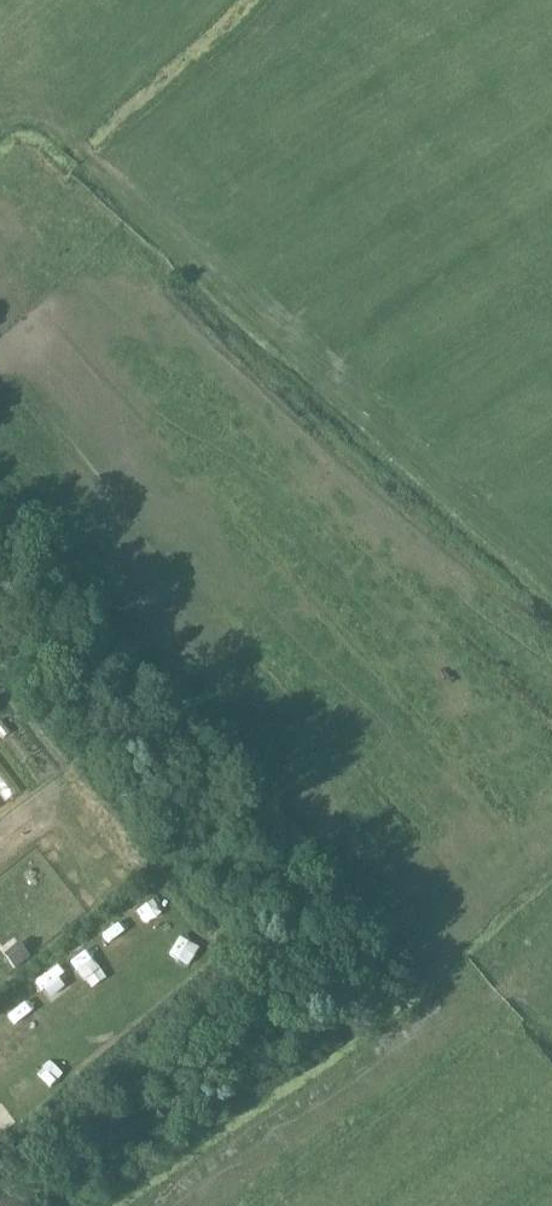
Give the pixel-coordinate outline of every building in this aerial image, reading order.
[(21,793),(0,766),(0,809),(21,793)] [(18,944),(3,955),(14,970),(29,958),(18,944)] [(20,1190),(0,1202),(0,1205),(30,1205),(20,1190)]
